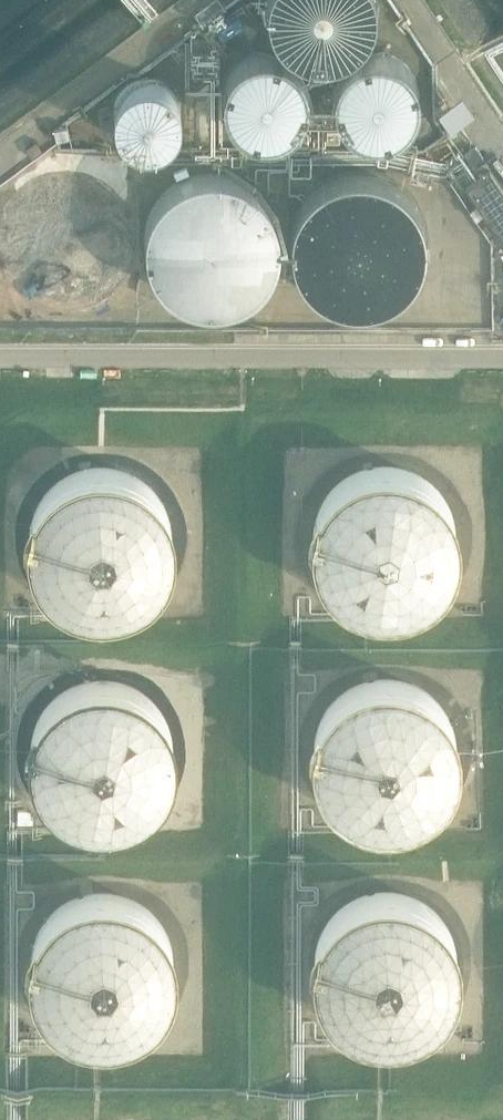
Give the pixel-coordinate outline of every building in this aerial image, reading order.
[(377,0),(282,0),(282,1),(284,10),(287,20),(291,27),(298,34),(305,40),(312,44),(319,46),(330,47),(341,46),(348,44),(355,40),(362,34),(369,26),(374,18),(376,10),(377,1),(377,0)] [(303,88),(302,78),(300,70),(295,62),(290,56),(284,51),(278,48),(270,45),(261,44),(254,45),(245,47),(238,50),(230,56),(225,62),(220,71),(218,78),(217,87),(218,97),(220,104),(225,112),(229,118),(235,123),(242,127),(250,129),(258,131),(265,130),(275,128),(284,124),(291,118),(296,111),(300,104),(302,97),(303,88)] [(412,92),(412,91),(411,83),(409,75),(405,67),(399,61),(392,56),(386,52),(377,50),(368,50),(361,51),(354,53),(348,57),(341,62),(337,67),(333,74),(330,83),(329,91),(330,99),(333,108),(336,114),(341,120),(345,124),(353,129),(359,131),(369,133),(375,133),(384,131),(391,128),(399,122),(404,116),(409,108),(411,100),(412,92)] [(131,233),(131,225),(129,218),(125,204),(118,193),(109,183),(97,174),(85,169),(73,166),(60,165),(46,168),(34,172),(24,178),(14,187),(7,195),(1,208),(0,210),(0,256),(2,262),(9,273),(18,283),(29,292),(41,297),(54,300),(66,301),(77,299),(92,295),(102,289),(112,280),(120,271),(126,259),(130,247),(131,234),(131,233)] [(422,236),(423,234),(421,221),(418,210),(412,198),(404,187),(396,180),(383,172),(372,168),(365,166),(357,165),(350,165),(341,166),(329,170),(316,176),(306,184),(297,195),(290,206),(286,220),(284,233),(285,246),(289,259),(295,271),(304,282),(314,291),(325,297),(332,300),(340,302),(351,303),(367,302),(379,298),(391,292),(401,284),(411,273),(417,261),(421,249),(422,236)] [(273,233),(273,232),(272,218),(269,207),(262,195),(254,185),(244,177),(232,171),(221,168),(210,166),(200,167),(185,170),(172,177),(163,184),(155,193),(148,205),(144,217),(142,231),(144,245),(147,257),(153,269),(161,278),(171,286),(181,292),(193,296),(207,297),(219,296),(232,293),(243,287),(253,279),(262,269),(268,259),(272,246),(273,233)] [(502,244),(502,191),(489,171),(465,186),(502,244)] [(304,543),(313,568),(327,587),(352,604),(384,610),(409,606),(433,594),(451,574),(462,548),(463,517),(455,493),(442,476),(414,456),(390,451),(359,454),(336,466),(317,486),(305,513),(304,543)] [(19,545),(28,569),(41,588),(67,606),(99,612),(123,608),(147,595),(165,576),(177,550),(177,518),(169,495),(157,478),(129,458),(105,452),(74,456),(51,468),(31,488),(20,515),(19,545)] [(20,756),(28,780),(42,799),(67,817),(99,823),(124,819),(148,806),(166,787),(177,761),(178,730),(170,706),(157,689),(129,669),(105,663),(74,667),(51,679),(32,699),(21,726),(20,756)] [(300,758),(308,783),(322,802),(348,819),(380,825),(404,822),(428,809),(446,789),(458,763),(458,732),(450,708),(438,691),(410,671),(386,666),(355,669),(332,681),(312,701),(301,728),(300,758)] [(19,971),(27,996),(41,1015),(67,1032),(98,1038),(123,1034),(147,1022),(165,1002),(176,976),(177,945),(169,921),(157,904),(129,884),(105,879),(74,882),(51,894),(31,914),(20,941),(19,971)] [(303,972),(311,997),(325,1016),(350,1033),(382,1039),(407,1035),(431,1023),(449,1003),(460,977),(461,946),(453,922),(440,905),(412,885),(388,880),(357,883),(334,895),(315,915),(303,942),(303,972)]
